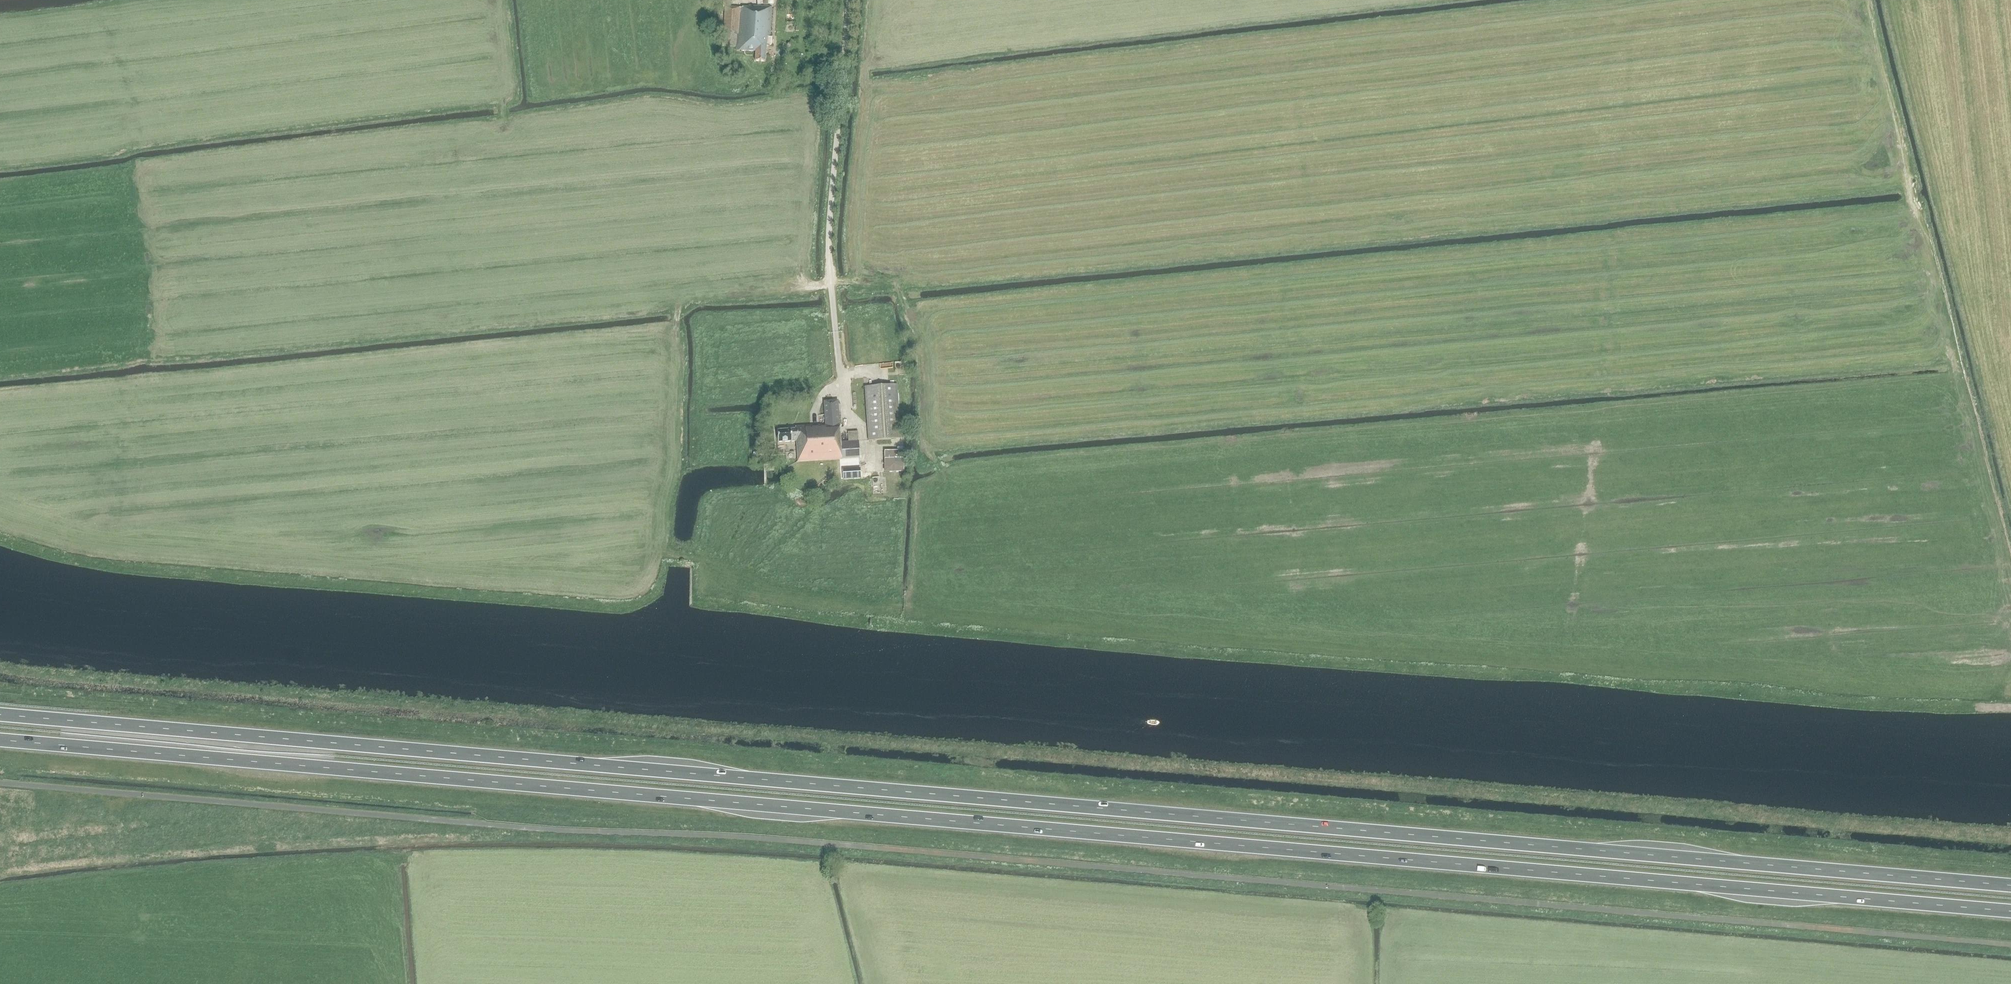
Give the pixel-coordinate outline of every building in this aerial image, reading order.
[(731,6),(731,0),(723,0),(723,5),(725,6),(722,44),(735,45),(736,34),(737,34),(736,49),(755,51),(755,60),(764,61),(766,44),(768,44),(772,7),(748,5),(748,8),(731,6)] [(896,385),(865,387),(868,442),(900,440),(896,385)] [(859,442),(858,442),(858,432),(847,433),(839,434),(837,401),(824,402),(825,424),(795,426),(795,430),(777,431),(778,443),(796,442),(798,462),(860,458),(859,442)] [(898,452),(889,452),(887,454),(887,466),(888,467),(888,471),(889,472),(898,472),(900,470),(900,454),(898,452)] [(842,469),(843,479),(860,478),(860,469),(842,469)]
